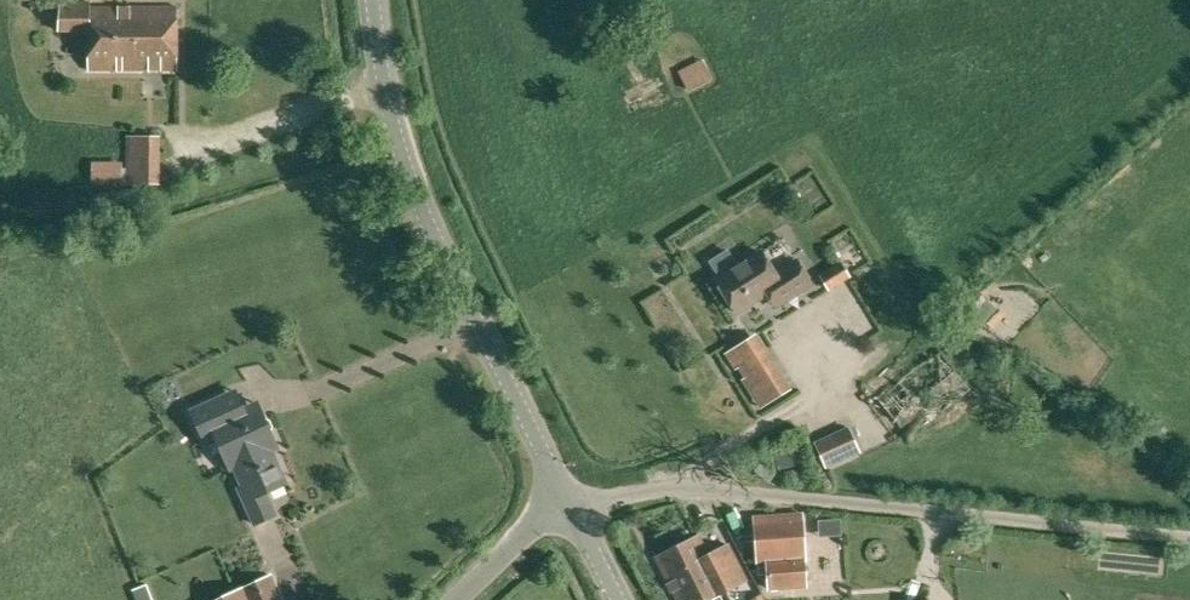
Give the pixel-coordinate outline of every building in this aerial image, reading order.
[(177,70),(177,6),(88,7),(88,2),(58,2),(58,30),(88,30),(88,70),(177,70)] [(689,90),(711,79),(702,61),(680,72),(689,90)] [(131,166),(131,182),(158,182),(158,137),(131,137),(131,166)] [(92,164),(92,183),(122,183),(122,162),(92,162),(92,164)] [(773,289),(782,302),(811,283),(797,260),(775,274),(761,252),(738,267),(727,250),(710,261),(720,278),(716,280),(736,312),(765,294),(773,289)] [(850,277),(841,263),(821,276),(830,290),(850,277)] [(749,377),(769,364),(760,350),(740,364),(749,377)] [(235,391),(191,411),(205,441),(215,436),(230,469),(235,467),(237,473),(243,485),(239,487),(255,524),(276,515),(266,493),(286,483),(285,482),(283,483),(282,479),(283,475),(278,466),(275,464),(273,459),(271,460),(271,458),(268,452),(277,447),(257,403),(244,409),(235,391)] [(859,453),(847,427),(816,441),(827,467),(859,453)] [(778,468),(806,463),(804,450),(776,455),(778,468)] [(766,563),(767,574),(768,588),(794,586),(807,586),(805,561),(802,514),(754,517),(757,564),(766,563)] [(703,547),(698,537),(700,537),(699,535),(655,557),(677,599),(709,599),(714,597),(726,591),(725,591),(745,581),(727,546),(708,556),(703,547)] [(271,576),(218,599),(281,599),(271,576)] [(147,584),(132,590),(136,599),(154,599),(147,584)]
